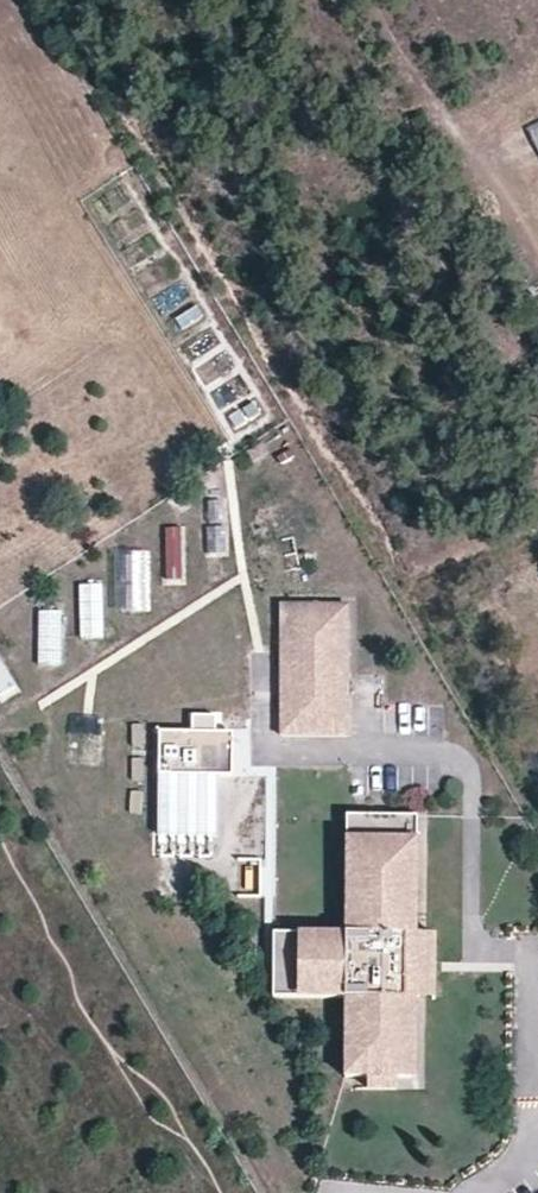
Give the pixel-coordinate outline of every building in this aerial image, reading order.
[(529,123),(537,141),(537,118),(529,123)] [(208,501),(208,524),(226,524),(226,501),(208,501)] [(208,528),(209,554),(227,554),(226,527),(208,528)] [(163,529),(162,583),(183,583),(183,530),(163,529)] [(143,554),(118,555),(122,615),(146,614),(143,554)] [(82,583),(84,635),(101,634),(99,583),(82,583)] [(349,607),(284,610),(281,736),(349,739),(349,607)] [(62,668),(64,613),(40,613),(38,668),(62,668)] [(419,646),(412,650),(422,665),(429,661),(419,646)] [(16,694),(0,653),(0,701),(16,694)] [(195,746),(195,738),(161,738),(161,780),(234,779),(235,738),(206,738),(208,746),(195,746)] [(206,738),(195,738),(195,746),(208,746),(206,738)] [(430,949),(422,937),(419,821),(350,819),(348,936),(279,937),(278,1001),(350,1002),(351,1079),(421,1081),(422,1002),(430,991),(430,949)] [(440,938),(422,937),(430,949),(430,991),(422,1002),(441,1002),(440,938)]
